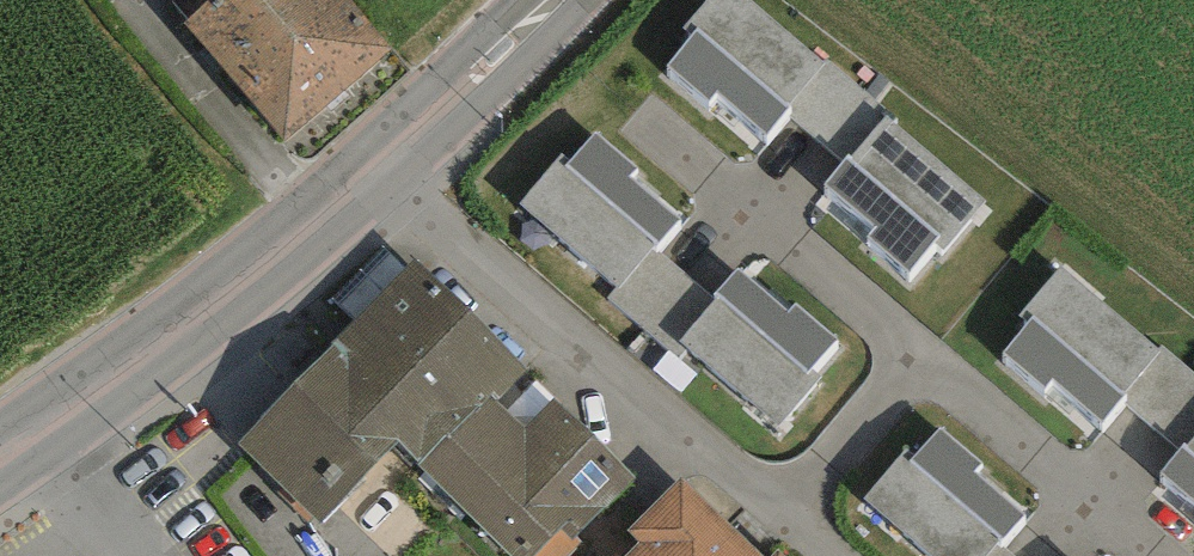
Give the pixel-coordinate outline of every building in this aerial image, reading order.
[(186,22),(287,141),(391,48),(347,0),(210,0),(186,22)] [(824,64),(821,61),(750,0),(707,0),(683,27),(693,35),(668,65),(710,101),(717,92),(767,135),(786,111),(824,64)] [(893,121),(896,117),(827,57),(821,61),(824,64),(786,111),(842,161),(848,154),(851,157),(887,115),(893,121)] [(893,121),(887,115),(851,157),(848,154),(842,161),(823,183),(874,227),(866,236),(908,272),(933,243),(943,252),(987,200),(893,121)] [(656,247),(681,220),(631,176),(637,168),(595,131),(570,161),(562,154),(519,203),(615,288),(618,291),(656,247)] [(677,359),(688,347),(681,341),(717,300),(712,296),(656,247),(618,291),(615,288),(607,297),(677,359)] [(417,260),(238,443),(319,523),(397,441),(512,555),(535,555),(561,528),(573,540),(637,476),(554,398),(525,427),(506,409),(536,380),(417,260)] [(1122,396),(1160,349),(1157,346),(1061,264),(1019,312),(1028,320),(1003,350),(1045,386),(1053,376),(1103,420),(1122,396)] [(812,368),(837,340),(797,304),(788,314),(738,270),(712,296),(717,300),(681,341),(688,347),(777,426),(821,376),(812,368)] [(1163,342),(1157,346),(1160,349),(1122,396),(1178,449),(1184,442),(1187,444),(1193,437),(1193,370),(1163,342)] [(525,427),(554,398),(536,380),(506,409),(525,427)] [(1025,514),(975,470),(982,462),(940,425),(914,455),(906,448),(863,497),(930,555),(987,555),(1001,541),(1025,514)] [(1187,444),(1184,442),(1178,449),(1159,471),(1193,500),(1193,437),(1187,444)] [(680,478),(627,530),(640,542),(625,555),(764,555),(680,478)] [(1001,541),(987,555),(1018,555),(1001,541)]
